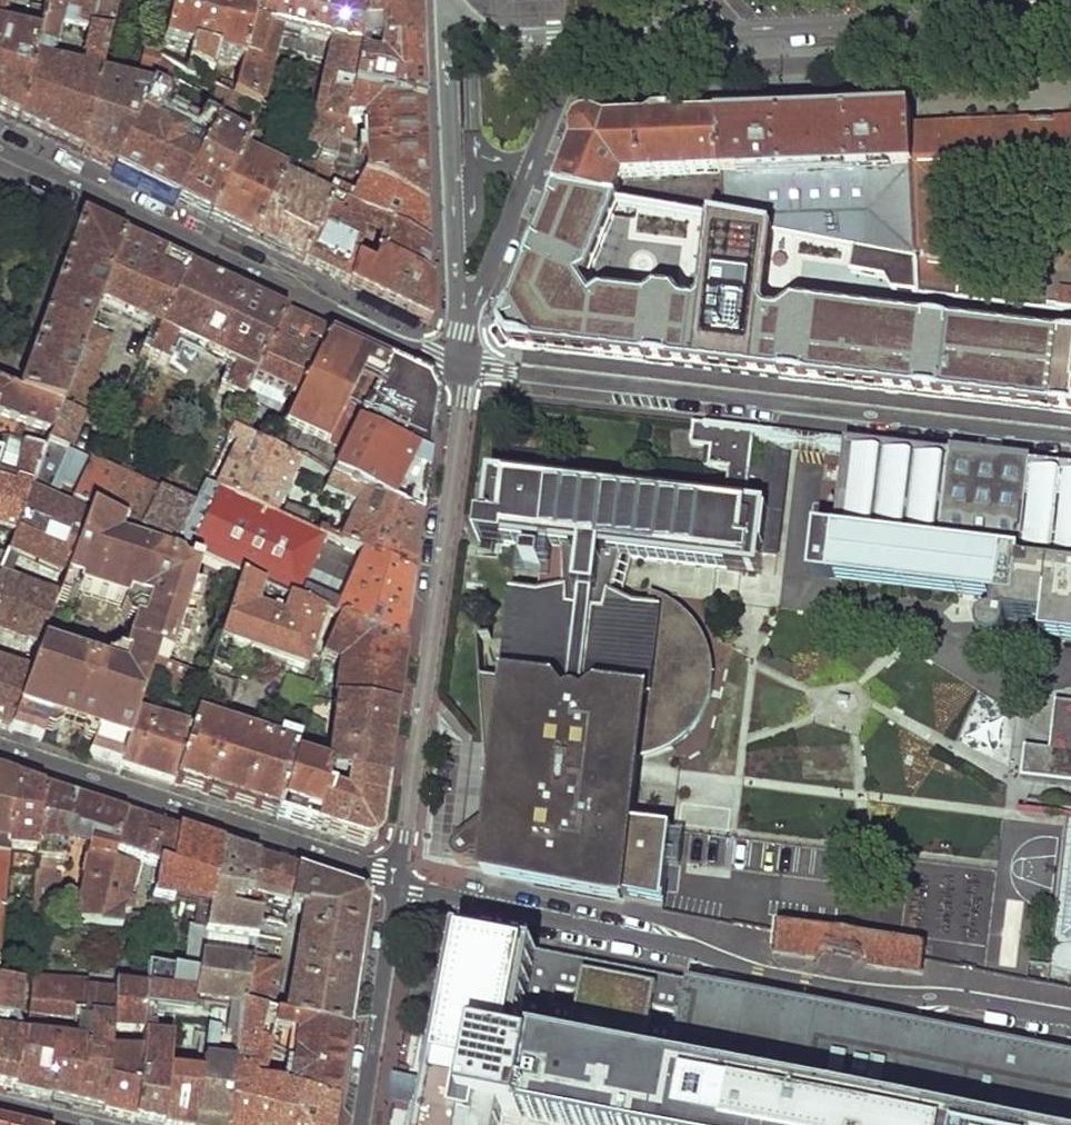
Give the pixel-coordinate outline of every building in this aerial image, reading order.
[(35,43),(16,124),(50,141),(79,155),(100,75),(116,0),(45,0),(35,43)] [(160,48),(188,53),(184,75),(206,86),(212,57),(239,64),(249,30),(254,6),(221,0),(171,0),(160,48)] [(249,30),(279,37),(294,40),(318,44),(332,47),(359,52),(360,46),(359,0),(350,0),(350,1),(345,0),(255,0),(254,6),(249,30)] [(360,46),(366,46),(366,29),(374,28),(373,46),(418,44),(416,0),(359,0),(360,46)] [(16,124),(35,43),(13,38),(16,26),(1,22),(0,26),(0,116),(16,124)] [(239,64),(229,98),(246,106),(259,114),(279,37),(249,30),(239,64)] [(293,46),(317,50),(318,44),(294,40),(293,46)] [(359,52),(350,90),(420,104),(419,76),(418,44),(373,46),(371,61),(362,59),(366,46),(360,46),(359,52)] [(332,47),(306,150),(333,158),(337,141),(342,120),(350,90),(359,52),(332,47)] [(100,75),(79,155),(97,164),(111,171),(149,91),(157,61),(150,57),(139,56),(132,83),(100,75)] [(144,187),(175,202),(229,98),(213,89),(188,138),(152,126),(164,102),(159,90),(166,65),(157,61),(149,91),(111,171),(144,187)] [(361,120),(361,145),(349,145),(348,141),(337,141),(333,158),(330,169),(348,172),(358,173),(425,207),(422,151),(420,104),(350,90),(342,120),(361,120)] [(229,98),(175,202),(194,211),(207,217),(242,157),(247,148),(228,137),(246,106),(229,98)] [(774,231),(918,257),(915,128),(915,111),(817,116),(721,120),(726,174),(730,223),(774,231)] [(558,193),(616,203),(626,177),(726,174),(721,120),(654,123),(595,125),(579,140),(558,193)] [(1045,121),(915,128),(918,257),(919,285),(977,290),(970,180),(1070,175),(1070,120),(1045,121)] [(242,157),(207,217),(232,229),(252,239),(281,177),(242,157)] [(321,176),(335,194),(348,172),(330,169),(325,167),(321,176)] [(367,217),(383,225),(426,245),(425,225),(425,207),(358,173),(344,197),(335,194),(333,201),(367,217)] [(281,177),(252,239),(278,252),(302,263),(318,232),(333,201),(281,177)] [(631,206),(691,217),(690,192),(634,195),(631,206)] [(591,277),(621,204),(616,203),(558,193),(555,201),(546,222),(541,234),(502,333),(505,339),(509,345),(734,372),(939,396),(949,328),(796,310),(782,322),(771,320),(766,310),(774,231),(730,223),(713,220),(705,303),(698,308),(680,306),(676,298),(657,295),(649,302),(602,297),(591,304),(580,285),(591,277)] [(333,201),(318,232),(357,249),(362,231),(367,217),(333,201)] [(367,217),(362,231),(377,239),(383,225),(367,217)] [(80,219),(16,392),(59,406),(91,321),(98,303),(122,238),(102,229),(80,219)] [(370,255),(428,280),(427,263),(426,245),(383,225),(377,239),(370,255)] [(321,273),(347,285),(357,249),(318,232),(302,263),(321,273)] [(122,238),(98,303),(150,326),(157,330),(187,269),(156,255),(122,238)] [(357,249),(347,285),(384,303),(425,324),(429,321),(428,280),(370,255),(357,249)] [(187,269),(157,330),(145,354),(164,362),(175,341),(235,367),(224,393),(243,402),(255,376),(284,314),(245,297),(187,269)] [(1058,296),(1056,311),(1070,313),(1070,298),(1058,296)] [(284,314),(255,376),(297,394),(327,335),(308,326),(284,314)] [(45,446),(31,483),(73,502),(94,461),(67,449),(109,336),(95,331),(97,324),(91,321),(59,406),(49,435),(45,446)] [(150,326),(139,351),(145,354),(157,330),(150,326)] [(949,328),(939,396),(1070,411),(1070,342),(949,328)] [(327,335),(297,394),(270,449),(301,463),(331,477),(418,517),(426,457),(435,395),(430,388),(425,381),(385,362),(377,359),(327,335)] [(49,435),(59,406),(16,392),(0,386),(0,417),(49,435)] [(239,447),(218,492),(301,530),(308,515),(288,506),(285,509),(280,506),(301,463),(270,449),(229,430),(224,440),(239,447)] [(722,469),(719,500),(745,502),(751,436),(691,430),(689,447),(708,449),(706,467),(722,469)] [(2,432),(0,441),(0,465),(13,469),(23,439),(2,432)] [(210,434),(189,476),(204,483),(224,440),(210,434)] [(15,526),(29,489),(31,483),(45,446),(23,439),(13,469),(0,465),(0,520),(15,526)] [(814,573),(819,573),(998,594),(996,607),(995,614),(991,613),(983,618),(980,621),(979,626),(979,632),(981,637),(985,640),(989,643),(993,643),(998,643),(1002,641),(1007,636),(1009,617),(1029,620),(1043,621),(1041,637),(1070,641),(1070,469),(1035,464),(848,442),(837,531),(819,529),(814,573)] [(73,502),(91,509),(123,524),(175,546),(194,505),(94,461),(73,502)] [(356,505),(339,547),(409,579),(414,549),(418,517),(331,477),(324,492),(356,505)] [(552,547),(562,549),(621,558),(764,570),(765,561),(766,556),(766,548),(771,507),(497,477),(492,518),(469,516),(467,538),(552,547)] [(239,575),(331,617),(400,649),(402,635),(406,602),(409,579),(339,547),(325,541),(312,535),(301,530),(218,492),(203,485),(194,505),(175,546),(180,549),(239,575)] [(6,552),(14,555),(60,572),(66,574),(89,515),(29,489),(15,526),(8,545),(6,552)] [(66,574),(59,590),(74,595),(117,610),(131,614),(113,676),(98,672),(36,651),(5,730),(40,741),(44,731),(49,717),(94,731),(90,746),(87,756),(118,767),(135,713),(148,672),(154,654),(167,659),(194,573),(179,567),(176,560),(119,542),(123,524),(91,509),(89,515),(66,574)] [(312,535),(325,541),(326,536),(314,531),(312,535)] [(621,558),(562,549),(570,588),(555,592),(538,596),(514,592),(505,671),(507,682),(487,678),(489,721),(493,778),(493,787),(491,795),(489,822),(456,847),(453,849),(451,852),(451,857),(452,862),(455,865),(459,867),(463,867),(469,865),(470,864),(474,865),(477,866),(477,873),(666,912),(676,834),(630,827),(628,823),(629,809),(635,769),(636,757),(640,757),(650,690),(660,611),(633,607),(612,598),(608,596),(616,571),(621,558)] [(5,730),(36,651),(53,607),(59,590),(66,574),(60,572),(48,586),(7,570),(14,555),(6,552),(0,568),(0,630),(24,639),(14,664),(0,659),(0,728),(5,730)] [(239,575),(211,660),(231,665),(234,655),(239,656),(242,653),(244,648),(294,663),(298,650),(313,654),(331,617),(239,575)] [(74,595),(59,590),(53,607),(60,610),(71,604),(74,595)] [(630,756),(640,757),(654,756),(676,746),(696,727),(708,703),(711,669),(703,642),(692,626),(677,608),(655,597),(647,592),(630,756)] [(112,657),(101,663),(98,672),(113,676),(131,614),(117,610),(115,618),(120,626),(112,657)] [(335,661),(331,698),(392,709),(396,679),(400,649),(331,617),(313,654),(335,661)] [(154,654),(148,672),(202,689),(207,673),(167,659),(154,654)] [(207,673),(202,689),(197,703),(224,709),(232,683),(207,673)] [(285,674),(273,720),(296,726),(307,680),(285,674)] [(331,698),(323,768),(326,774),(342,776),(382,783),(387,743),(392,709),(331,698)] [(1056,698),(1049,746),(1024,743),(1019,777),(1070,784),(1070,700),(1056,698)] [(135,713),(118,767),(147,776),(171,784),(188,730),(135,713)] [(94,731),(49,717),(44,731),(48,733),(59,730),(60,726),(81,732),(80,737),(84,744),(90,746),(94,731)] [(188,730),(171,784),(226,802),(275,817),(288,758),(293,740),(277,736),(273,745),(192,718),(188,730)] [(288,758),(275,817),(293,823),(310,829),(318,801),(325,802),(328,794),(321,792),(326,774),(323,768),(288,758)] [(6,858),(13,781),(0,776),(0,857),(6,858)] [(318,801),(310,829),(340,838),(362,846),(375,835),(382,783),(342,776),(337,797),(328,794),(325,802),(318,801)] [(13,781),(6,858),(2,902),(12,904),(15,875),(17,875),(19,852),(34,854),(40,789),(27,785),(13,781)] [(40,789),(34,854),(30,913),(37,914),(52,916),(57,881),(52,881),(56,864),(63,866),(68,844),(86,847),(114,852),(123,817),(86,804),(40,789)] [(114,852),(111,868),(96,922),(119,925),(119,920),(120,911),(131,912),(132,904),(126,902),(138,862),(154,865),(166,868),(176,834),(152,826),(123,817),(114,852)] [(176,834),(166,868),(154,865),(150,914),(149,918),(162,919),(165,901),(200,905),(197,921),(205,923),(221,848),(202,842),(176,834)] [(86,847),(83,864),(111,868),(114,852),(86,847)] [(221,848),(205,923),(203,933),(254,942),(258,920),(243,917),(227,914),(229,904),(240,905),(243,896),(246,897),(253,858),(240,854),(221,848)] [(253,858),(246,897),(243,917),(258,920),(261,905),(270,907),(272,904),(288,907),(295,872),(280,867),(253,858)] [(83,864),(74,919),(96,922),(111,868),(83,864)] [(301,913),(279,1017),(297,1020),(346,1029),(357,955),(365,902),(364,895),(336,885),(295,872),(288,907),(288,910),(301,913)] [(119,925),(115,965),(121,966),(133,967),(132,980),(144,982),(146,957),(149,924),(119,920),(119,925)] [(847,935),(786,928),(776,928),(771,956),(849,969),(921,981),(924,959),(924,948),(847,935)] [(203,933),(199,956),(251,964),(254,942),(203,933)] [(418,1124),(1070,1124),(1070,1051),(455,933),(435,1036),(424,1034),(421,1046),(418,1061),(430,1063),(418,1124)] [(251,964),(242,1010),(263,1014),(272,968),(259,965),(260,958),(265,959),(268,945),(254,942),(251,964)] [(193,1124),(226,1124),(232,1069),(239,1009),(242,1010),(251,964),(199,956),(195,973),(187,1014),(192,1014),(199,1015),(207,1016),(204,1042),(200,1071),(193,1124)] [(143,987),(141,1010),(154,1011),(162,1011),(171,1013),(187,1014),(195,973),(146,957),(144,982),(143,987)] [(54,1037),(48,1100),(73,1106),(99,1112),(113,986),(113,981),(115,965),(106,964),(104,989),(84,988),(85,979),(33,974),(27,1024),(42,1026),(43,1014),(84,1017),(82,1038),(54,1037)] [(15,1015),(18,979),(0,976),(0,1013),(15,1015)] [(138,1045),(139,1033),(141,1010),(143,987),(113,986),(99,1112),(116,1116),(131,1120),(138,1045)] [(239,1009),(232,1069),(253,1069),(266,1072),(276,1031),(279,1017),(263,1014),(242,1010),(239,1009)] [(141,1010),(139,1033),(153,1034),(154,1019),(154,1011),(141,1010)] [(160,1124),(193,1124),(200,1071),(180,1067),(185,1019),(191,1019),(192,1014),(187,1014),(171,1013),(169,1036),(167,1047),(160,1124)] [(199,1015),(196,1041),(204,1042),(207,1016),(199,1015)] [(279,1017),(276,1031),(294,1034),(297,1020),(279,1017)] [(294,1034),(286,1089),(336,1099),(342,1057),(346,1029),(297,1020),(294,1034)] [(12,1092),(19,1056),(25,1055),(26,1036),(0,1031),(0,1089),(12,1092)] [(19,1056),(12,1092),(31,1096),(48,1100),(54,1037),(27,1033),(26,1036),(25,1055),(19,1056)] [(139,1033),(138,1045),(167,1047),(169,1036),(153,1034),(139,1033)] [(131,1120),(147,1124),(153,1124),(160,1124),(167,1047),(138,1045),(131,1120)] [(232,1069),(226,1124),(332,1124),(333,1121),(336,1099),(286,1089),(252,1083),(253,1069),(232,1069)] [(395,1075),(391,1075),(388,1093),(392,1094),(408,1097),(414,1079),(395,1075)]
